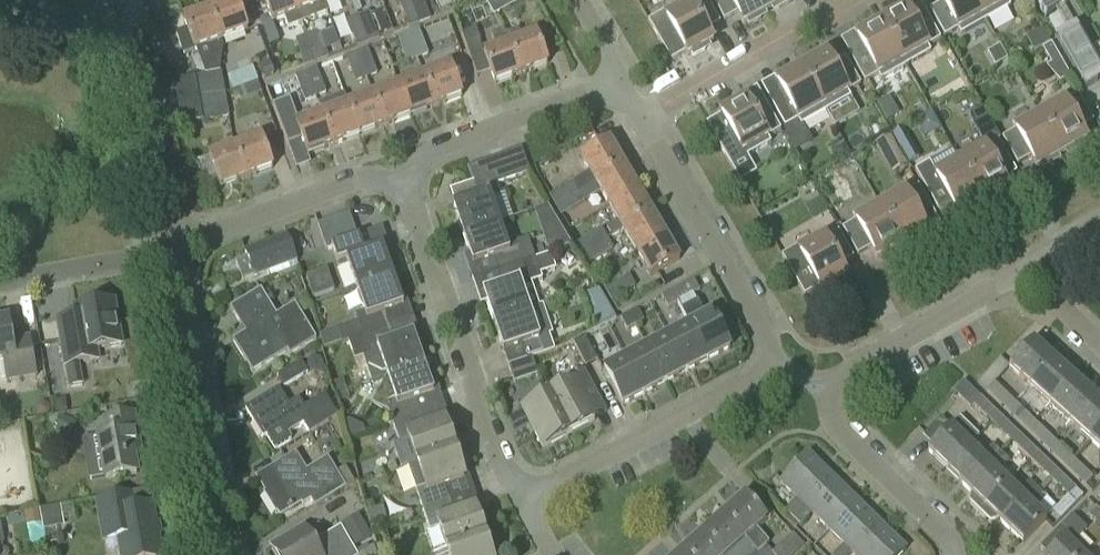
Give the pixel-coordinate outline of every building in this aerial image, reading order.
[(302,23),(293,0),(263,0),(272,24),(285,19),(288,28),(302,23)] [(328,16),(322,0),(293,0),(302,23),(303,23),(304,25),(328,16)] [(334,0),(322,0),(328,16),(324,4),(334,0)] [(423,0),(401,0),(398,1),(409,28),(431,20),(423,0)] [(518,2),(517,0),(498,0),(488,6),(494,16),(518,2)] [(706,0),(701,0),(692,5),(689,0),(686,0),(648,22),(671,62),(685,54),(687,58),(691,56),(692,59),(705,52),(703,49),(713,43),(707,32),(719,24),(706,0)] [(768,12),(761,0),(711,0),(724,22),(737,14),(743,26),(747,24),(749,27),(761,20),(759,17),(768,12)] [(768,12),(777,7),(779,10),(791,3),(790,0),(761,0),(768,12)] [(985,22),(973,0),(940,0),(942,5),(929,12),(944,38),(957,31),(961,36),(985,22)] [(985,22),(1010,8),(1007,3),(1012,0),(973,0),(985,22)] [(1077,0),(1044,0),(1052,14),(1077,0)] [(221,42),(222,42),(247,33),(236,1),(209,11),(221,42)] [(880,25),(905,68),(930,54),(927,48),(940,41),(925,14),(912,22),(906,10),(902,12),(900,9),(888,16),(890,19),(880,25)] [(223,47),(222,42),(221,42),(209,11),(183,20),(187,30),(175,34),(183,56),(209,47),(212,56),(223,52),(223,47)] [(358,17),(368,43),(379,39),(369,12),(358,17)] [(357,47),(368,43),(358,17),(347,21),(357,47)] [(880,82),(905,68),(880,25),(872,30),(870,26),(857,33),(859,37),(856,39),(862,50),(849,57),(864,83),(877,76),(880,82)] [(504,31),(521,75),(548,64),(536,34),(522,40),(518,29),(505,34),(504,30),(503,30),(504,31)] [(419,30),(409,34),(418,59),(429,55),(419,30)] [(495,85),(521,75),(504,31),(503,30),(491,35),(496,50),(483,55),(495,85)] [(307,36),(317,62),(329,57),(319,31),(307,36)] [(1070,37),(1090,84),(1099,79),(1099,54),(1099,52),(1094,54),(1084,31),(1070,37)] [(407,63),(418,59),(409,34),(398,38),(407,63)] [(305,66),(317,62),(307,36),(295,40),(305,66)] [(1060,82),(1070,76),(1051,43),(1042,49),(1051,64),(1046,67),(1060,82)] [(996,51),(1003,66),(1017,59),(1010,45),(996,51)] [(357,53),(366,78),(377,74),(368,49),(357,53)] [(356,82),(366,78),(357,53),(346,57),(356,82)] [(801,70),(825,113),(850,99),(847,93),(860,86),(845,60),(832,67),(826,56),(822,58),(820,54),(808,61),(810,65),(801,70)] [(263,79),(274,76),(270,63),(258,67),(263,79)] [(305,71),(315,98),(327,94),(317,67),(305,71)] [(424,77),(435,108),(461,98),(450,67),(424,77)] [(800,127),(825,113),(801,70),(792,75),(790,71),(777,78),(779,82),(768,88),(774,100),(769,102),(784,129),(786,127),(791,135),(786,138),(790,146),(806,137),(800,127)] [(196,89),(224,84),(221,71),(193,76),(196,89)] [(305,71),(295,75),(305,102),(315,98),(305,71)] [(410,118),(435,108),(424,77),(398,87),(410,118)] [(241,100),(261,92),(257,83),(237,91),(241,100)] [(198,100),(226,95),(224,84),(196,89),(198,100)] [(385,127),(410,118),(398,87),(373,97),(385,127)] [(200,111),(228,106),(226,95),(198,100),(200,111)] [(318,105),(322,116),(334,147),(359,137),(347,106),(343,96),(318,105)] [(1036,112),(1060,155),(1069,150),(1071,154),(1084,147),(1082,143),(1085,141),(1079,130),(1091,123),(1076,96),(1063,104),(1060,98),(1036,112)] [(359,137),(385,127),(373,97),(347,106),(359,137)] [(752,112),(746,101),(736,107),(734,103),(721,110),(723,114),(720,115),(726,127),(712,135),(730,167),(770,144),(767,139),(780,131),(765,105),(752,112)] [(228,106),(200,111),(202,122),(230,117),(228,106)] [(1051,161),(1060,155),(1036,112),(1011,126),(1014,132),(1001,139),(1016,166),(1029,158),(1035,170),(1039,168),(1041,171),(1053,164),(1051,161)] [(308,156),(334,147),(322,116),(300,124),(297,115),(279,122),(287,145),(301,140),(308,156)] [(901,173),(915,165),(899,134),(885,142),(901,173)] [(235,148),(247,180),(272,170),(260,138),(235,148)] [(220,145),(223,153),(197,163),(205,184),(217,179),(220,190),(247,180),(235,148),(232,141),(220,145)] [(595,183),(623,166),(609,142),(581,159),(595,183)] [(984,149),(980,144),(956,158),(981,201),(989,196),(991,199),(1004,192),(1002,189),(1013,183),(1006,171),(1012,168),(996,142),(984,149)] [(521,150),(467,169),(477,198),(452,207),(462,236),(498,224),(490,201),(500,197),(496,186),(530,174),(521,150)] [(971,206),(981,201),(956,158),(955,158),(957,163),(935,176),(928,164),(914,172),(936,211),(949,204),(956,215),(959,213),(961,217),(973,210),(971,206)] [(609,207),(637,190),(623,166),(595,183),(609,207)] [(555,207),(580,192),(574,181),(548,196),(555,207)] [(877,203),(901,246),(910,242),(912,245),(924,238),(922,234),(925,233),(919,221),(932,214),(917,188),(881,208),(878,202),(877,203)] [(623,230),(651,213),(637,190),(609,207),(618,221),(607,228),(612,237),(623,230)] [(561,217),(586,202),(580,192),(555,207),(561,217)] [(892,252),(901,246),(877,203),(851,218),(854,223),(841,230),(856,257),(869,249),(876,261),(879,259),(881,262),(894,255),(892,252)] [(637,253),(665,237),(651,213),(623,230),(637,253)] [(355,291),(393,278),(382,247),(363,254),(358,240),(356,240),(347,214),(316,225),(325,251),(330,249),(338,269),(347,266),(355,291)] [(498,273),(536,260),(528,238),(506,246),(498,224),(462,236),(472,266),(493,259),(498,273)] [(583,254),(607,239),(602,230),(577,244),(583,254)] [(852,259),(837,233),(824,241),(820,234),(781,256),(805,297),(818,289),(820,293),(823,291),(825,294),(838,287),(836,284),(846,278),(839,267),(852,259)] [(254,278),(295,262),(285,237),(244,253),(254,278)] [(665,237),(637,253),(651,277),(679,261),(665,237)] [(583,254),(588,263),(612,249),(607,239),(583,254)] [(493,324),(540,308),(531,283),(542,279),(536,260),(498,273),(503,286),(482,294),(493,324)] [(323,294),(316,273),(306,277),(312,298),(323,294)] [(611,301),(635,287),(629,276),(604,291),(611,301)] [(349,342),(388,328),(383,313),(403,306),(393,278),(355,291),(363,312),(354,315),(357,323),(338,330),(342,343),(348,341),(349,342)] [(669,292),(675,304),(699,291),(693,279),(669,292)] [(295,305),(275,316),(260,291),(229,310),(245,334),(232,342),(251,375),(287,353),(289,356),(316,340),(301,314),(311,309),(307,297),(295,305)] [(668,308),(675,304),(669,292),(661,297),(668,308)] [(690,327),(689,327),(708,362),(729,351),(711,316),(706,318),(693,294),(677,303),(690,327)] [(97,349),(122,345),(114,301),(73,309),(74,316),(57,319),(61,341),(69,388),(83,385),(79,364),(99,360),(97,349)] [(527,360),(532,358),(555,350),(540,308),(493,324),(503,353),(522,346),(527,360)] [(628,315),(634,326),(644,322),(638,310),(628,315)] [(627,331),(634,326),(628,315),(620,319),(627,331)] [(3,373),(5,383),(37,377),(30,335),(12,339),(9,320),(0,321),(0,374),(3,373)] [(686,374),(708,362),(689,327),(668,339),(686,374)] [(386,378),(424,365),(413,335),(393,342),(388,328),(349,342),(355,360),(363,357),(372,381),(385,376),(386,378)] [(583,338),(582,337),(572,342),(585,367),(598,361),(585,337),(583,338)] [(665,385),(686,374),(668,339),(647,350),(665,385)] [(1030,387),(1053,361),(1033,342),(1009,369),(1030,387)] [(644,396),(665,385),(647,350),(626,361),(644,396)] [(532,358),(527,360),(508,366),(513,383),(538,375),(532,358)] [(284,387),(307,373),(300,361),(277,375),(284,387)] [(621,408),(644,396),(626,361),(603,373),(621,408)] [(1050,405),(1073,379),(1053,361),(1030,387),(1050,405)] [(393,424),(419,415),(414,400),(434,393),(424,365),(386,378),(372,402),(389,412),(393,424)] [(545,392),(568,435),(594,421),(593,420),(606,413),(584,371),(545,392)] [(1070,423),(1093,397),(1073,379),(1050,405),(1070,423)] [(1007,413),(1015,403),(994,383),(986,392),(1007,413)] [(287,406),(278,391),(246,410),(263,438),(282,426),(287,434),(303,425),(309,434),(338,416),(325,395),(303,409),(297,400),(287,406)] [(542,449),(568,435),(545,392),(539,396),(543,404),(524,414),(542,449)] [(991,423),(998,415),(979,397),(972,405),(991,423)] [(1099,429),(1099,403),(1093,397),(1070,423),(1090,441),(1099,429)] [(1026,431),(1034,422),(1015,403),(1007,413),(1026,431)] [(519,431),(528,426),(520,413),(508,420),(513,430),(517,428),(519,431)] [(132,445),(140,444),(134,414),(104,419),(106,434),(98,435),(100,448),(84,451),(89,481),(106,478),(106,479),(137,474),(132,445)] [(443,421),(424,428),(419,415),(393,424),(399,443),(408,440),(416,465),(454,452),(443,421)] [(1010,442),(1018,434),(998,415),(991,423),(1010,442)] [(1046,450),(1054,441),(1034,422),(1026,431),(1046,450)] [(945,470),(969,446),(950,428),(926,452),(945,470)] [(1090,441),(1099,450),(1099,429),(1090,441)] [(1029,460),(1037,452),(1018,434),(1010,442),(1029,460)] [(1064,468),(1073,459),(1054,441),(1046,450),(1064,468)] [(964,488),(1000,452),(992,444),(980,457),(969,446),(945,470),(964,488)] [(423,512),(449,502),(444,487),(464,480),(454,452),(407,468),(423,512)] [(979,511),(1007,483),(997,474),(1010,461),(1000,452),(964,488),(971,495),(970,496),(971,497),(969,502),(979,511)] [(1048,478),(1056,470),(1037,452),(1029,460),(1048,478)] [(793,519),(828,483),(817,472),(821,468),(807,455),(779,483),(796,500),(785,511),(793,519)] [(346,489),(328,458),(302,474),(293,460),(261,480),(269,494),(267,496),(278,515),(281,513),(283,516),(301,505),(302,506),(310,501),(314,508),(346,489)] [(1073,459),(1064,468),(1084,487),(1093,478),(1073,459)] [(1075,488),(1056,470),(1048,478),(1067,496),(1075,488)] [(1002,525),(1037,489),(1029,481),(1017,493),(1007,483),(979,511),(989,522),(994,520),(995,520),(996,519),(1002,525)] [(828,532),(856,504),(843,491),(840,494),(828,483),(793,519),(800,526),(811,515),(828,532)] [(1037,489),(1002,525),(1022,545),(1045,520),(1034,510),(1046,498),(1037,489)] [(134,493),(94,500),(102,543),(119,540),(122,554),(160,554),(152,506),(137,509),(134,493)] [(757,554),(774,554),(766,545),(769,543),(757,530),(766,522),(744,497),(723,516),(745,541),(756,554),(757,554)] [(447,552),(484,539),(474,508),(454,515),(449,502),(423,512),(430,530),(438,527),(447,552)] [(877,531),(866,520),(869,516),(856,504),(828,532),(843,546),(834,554),(850,554),(851,554),(852,554),(853,554),(877,531)] [(1095,507),(1087,515),(1099,528),(1099,512),(1095,507)] [(43,530),(64,527),(61,508),(40,511),(43,530)] [(723,516),(703,534),(721,554),(729,554),(745,541),(723,516)] [(1090,552),(1062,525),(1040,548),(1046,554),(1087,554),(1090,552)] [(340,527),(313,543),(303,527),(270,547),(275,554),(357,554),(340,527)] [(905,552),(892,539),(888,542),(877,531),(853,554),(902,554),(905,552)] [(703,534),(682,552),(685,554),(721,554),(703,534)] [(484,539),(447,552),(448,554),(490,554),(484,539)]
